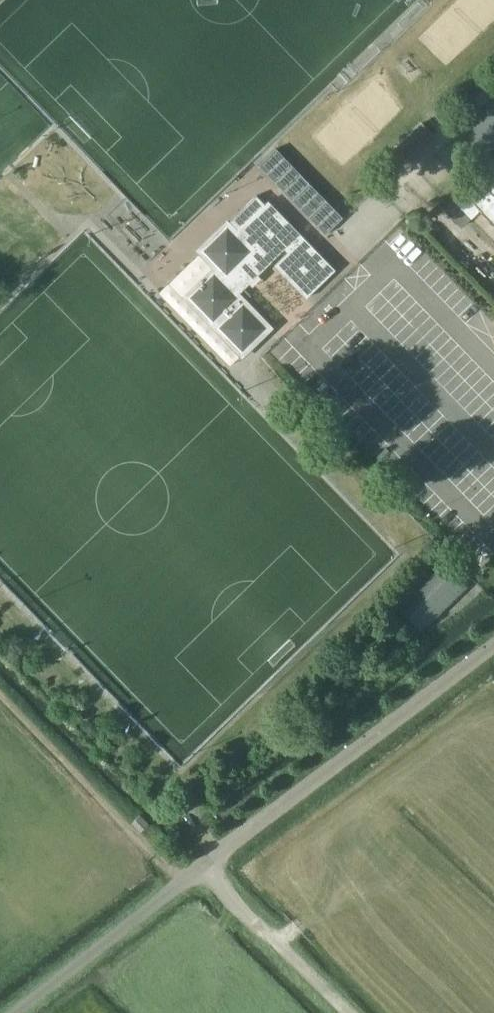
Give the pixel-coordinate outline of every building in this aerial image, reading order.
[(461,135),(484,158),(493,148),(493,102),(461,135)] [(325,233),(342,216),(275,148),(258,164),(325,233)] [(461,192),(493,226),(493,160),(461,192)] [(265,204),(256,195),(226,224),(199,250),(200,251),(170,279),(186,296),(242,354),(269,328),(236,294),(239,291),(240,292),(271,262),(270,261),(284,248),(288,252),(274,265),(306,297),(335,269),(268,200),(265,204)] [(470,218),(453,200),(444,209),(462,227),(470,218)] [(421,630),(465,586),(438,559),(394,602),(421,630)] [(142,828),(148,823),(140,815),(135,820),(142,828)]
